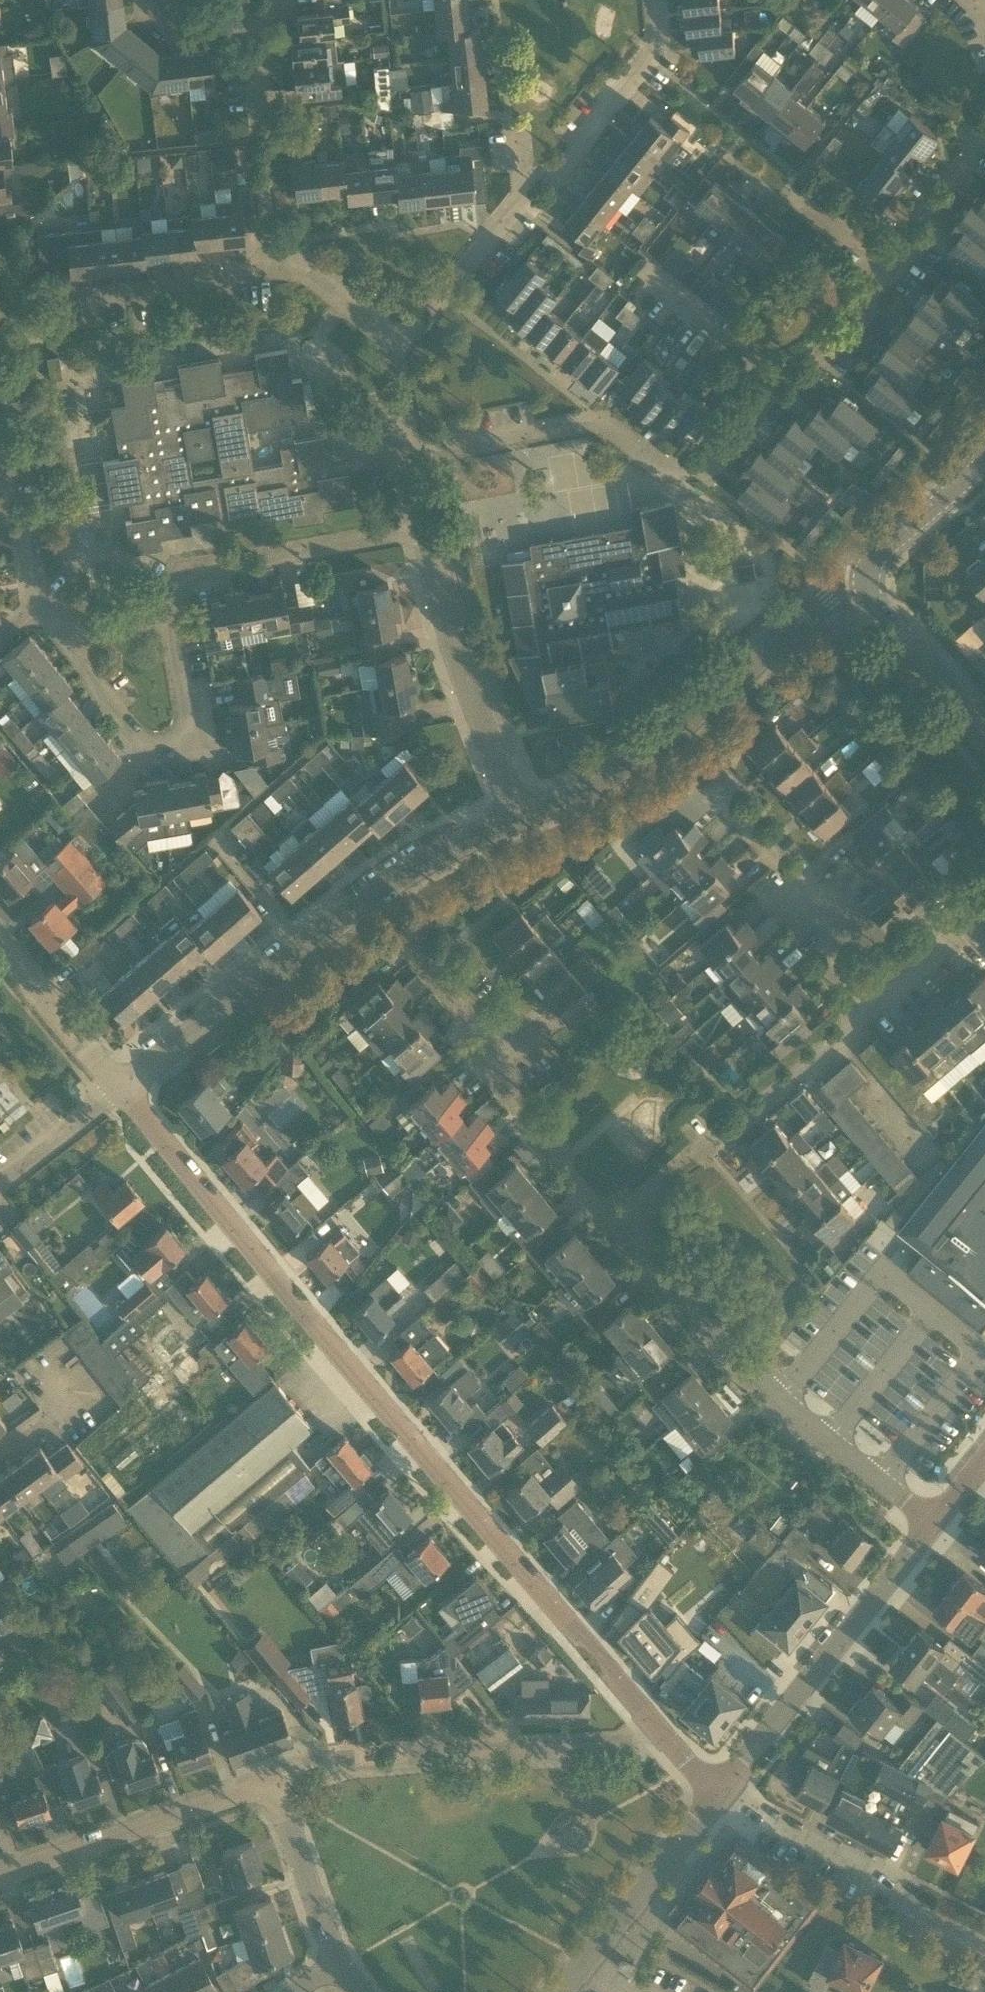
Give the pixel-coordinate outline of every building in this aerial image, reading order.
[(299,39),(333,36),(332,23),(350,21),(348,3),(341,4),(341,0),(332,0),(315,2),(316,13),(296,15),(298,31),(293,31),(293,32),(298,32),(299,39)] [(685,12),(721,8),(720,0),(684,0),(685,12)] [(892,0),(865,0),(882,13),(892,0)] [(882,13),(899,27),(892,36),(903,44),(925,16),(916,9),(918,6),(911,0),(892,0),(882,13)] [(90,24),(92,36),(120,27),(124,25),(121,2),(88,6),(89,14),(86,14),(87,24),(90,24)] [(468,29),(466,4),(435,8),(437,23),(425,24),(426,34),(436,33),(468,30),(468,29)] [(723,28),(721,8),(685,12),(688,32),(723,28)] [(124,25),(120,27),(92,36),(109,51),(104,56),(112,63),(117,58),(123,64),(143,40),(124,25)] [(789,33),(801,42),(806,34),(795,26),(789,33)] [(734,27),(723,28),(688,32),(690,49),(700,48),(701,55),(736,51),(734,27)] [(828,27),(818,39),(827,46),(837,33),(828,27)] [(478,28),(468,29),(468,30),(436,33),(437,43),(448,41),(450,57),(481,54),(478,28)] [(837,33),(827,46),(834,52),(844,39),(837,33)] [(287,65),(336,60),(333,36),(299,39),(289,40),(291,56),(286,56),(286,57),(291,57),(292,64),(287,65)] [(827,46),(818,39),(809,51),(818,57),(827,46)] [(138,76),(150,87),(160,59),(161,55),(143,40),(123,64),(130,70),(126,74),(134,81),(138,76)] [(3,84),(16,82),(13,53),(5,54),(4,43),(0,43),(0,84),(3,84)] [(387,43),(372,45),(373,57),(388,55),(387,43)] [(834,52),(827,46),(818,57),(825,63),(834,52)] [(211,50),(185,52),(188,83),(204,82),(205,94),(215,93),(211,50)] [(161,55),(160,59),(150,87),(169,85),(170,91),(180,90),(180,84),(182,96),(189,95),(188,83),(185,52),(161,55)] [(763,52),(756,60),(748,54),(736,70),(727,81),(734,87),(744,95),(740,100),(748,107),(774,75),(781,66),(763,52)] [(450,57),(451,70),(452,72),(440,73),(441,84),(484,79),(481,54),(450,57)] [(341,96),(337,61),(337,60),(336,60),(287,65),(287,66),(292,65),(293,73),(288,73),(288,74),(293,74),(295,89),(298,89),(300,101),(316,99),(341,96)] [(812,62),(791,89),(791,88),(770,115),(780,123),(776,129),(784,135),(807,106),(798,98),(803,93),(805,94),(823,71),(812,62)] [(842,63),(836,71),(847,79),(853,71),(842,63)] [(406,70),(388,71),(390,90),(408,89),(406,70)] [(761,108),(770,115),(791,88),(774,75),(748,107),(757,113),(761,108)] [(484,79),(441,84),(440,84),(443,110),(486,105),(484,79)] [(0,84),(0,124),(12,123),(11,110),(6,110),(3,84),(0,84)] [(391,94),(382,84),(368,97),(377,106),(379,104),(386,107),(390,102),(389,95),(391,94)] [(874,102),(883,91),(875,85),(866,96),(874,102)] [(866,96),(857,107),(865,113),(874,102),(866,96)] [(807,106),(784,135),(792,142),(796,137),(806,145),(826,121),(807,106)] [(930,146),(938,136),(912,115),(897,133),(929,158),(935,150),(930,146)] [(638,121),(631,130),(661,154),(661,153),(668,159),(682,141),(690,131),(671,117),(664,126),(651,116),(643,126),(638,121)] [(12,163),(9,136),(14,135),(12,123),(0,124),(0,164),(12,163)] [(211,142),(210,130),(193,131),(194,143),(211,142)] [(646,171),(661,154),(631,130),(625,138),(630,142),(622,152),(646,171)] [(385,165),(369,166),(372,198),(397,196),(394,162),(393,152),(391,133),(382,134),(383,142),(381,142),(383,153),(385,165)] [(871,141),(882,150),(909,172),(917,162),(922,167),(929,158),(897,133),(890,142),(879,133),(871,141)] [(835,135),(830,142),(817,157),(825,163),(842,141),(835,135)] [(461,167),(446,168),(449,200),(474,197),(473,181),(484,181),(481,146),(459,148),(460,155),(461,167)] [(235,149),(213,151),(214,165),(236,163),(235,149)] [(321,194),(346,191),(343,159),(342,159),(327,161),(326,150),(316,151),(317,162),(321,194)] [(417,150),(408,151),(408,160),(418,160),(417,150)] [(909,172),(882,150),(882,151),(885,154),(871,171),(900,194),(907,186),(902,181),(909,172)] [(347,201),(372,198),(369,166),(357,167),(355,151),(342,153),(342,159),(343,159),(346,191),(347,201)] [(197,152),(185,154),(187,170),(199,169),(197,152)] [(295,197),(321,194),(317,162),(301,164),(300,152),(291,153),(295,197)] [(632,189),(646,171),(622,152),(615,161),(610,157),(603,165),(632,189)] [(181,154),(169,155),(170,167),(182,166),(181,154)] [(150,156),(136,157),(137,171),(151,170),(150,156)] [(131,159),(118,160),(120,179),(134,178),(131,159)] [(423,203),(449,200),(446,168),(430,170),(429,159),(419,160),(423,203)] [(408,160),(394,162),(397,196),(398,206),(423,203),(419,160),(418,160),(408,160)] [(12,163),(0,164),(0,221),(29,218),(29,201),(11,203),(10,190),(5,191),(3,175),(13,173),(12,163)] [(601,178),(593,188),(618,207),(632,189),(603,165),(596,174),(601,178)] [(894,202),(900,194),(871,171),(857,189),(880,208),(888,198),(894,202)] [(688,199),(714,219),(737,190),(729,184),(725,189),(715,181),(713,184),(705,177),(690,196),(688,199)] [(674,183),(664,196),(672,202),(682,189),(674,183)] [(215,202),(216,213),(220,245),(245,242),(244,230),(256,229),(251,184),(238,186),(239,199),(230,200),(215,202)] [(581,192),(574,201),(604,225),(618,207),(593,188),(586,197),(581,192)] [(690,196),(682,189),(672,202),(680,208),(688,199),(690,196)] [(732,233),(751,210),(741,203),(746,197),(737,190),(714,219),(703,233),(720,247),(732,233)] [(984,199),(978,195),(971,204),(984,215),(984,198),(984,199)] [(570,243),(589,258),(597,248),(590,242),(604,225),(574,201),(567,209),(573,214),(565,223),(577,233),(570,243)] [(191,215),(195,247),(220,245),(216,213),(201,215),(199,204),(190,205),(191,215)] [(971,204),(957,221),(984,243),(984,215),(971,204)] [(120,269),(116,238),(115,227),(100,228),(98,209),(89,209),(90,229),(95,272),(120,269)] [(732,233),(749,247),(772,219),(764,212),(760,218),(751,210),(732,233)] [(171,260),(167,228),(151,230),(150,218),(149,212),(139,213),(141,224),(145,262),(171,260)] [(196,257),(195,247),(191,215),(181,216),(182,227),(167,228),(171,260),(196,257)] [(650,233),(657,225),(645,216),(639,224),(650,233)] [(772,219),(749,247),(768,262),(787,239),(777,231),(781,226),(772,219)] [(957,221),(947,233),(956,240),(951,246),(984,274),(984,243),(957,221)] [(141,224),(131,225),(133,236),(116,238),(120,269),(146,266),(145,262),(141,224)] [(650,233),(639,224),(633,231),(645,241),(650,233)] [(69,275),(95,272),(90,229),(75,231),(65,232),(67,251),(69,275)] [(543,240),(561,255),(567,249),(548,233),(543,240)] [(662,265),(671,272),(686,254),(685,252),(692,244),(680,234),(673,243),(677,246),(662,265)] [(567,249),(561,255),(578,269),(583,262),(567,249)] [(686,254),(671,272),(680,279),(695,261),(686,254)] [(498,307),(511,318),(540,281),(546,273),(528,258),(499,294),(505,299),(498,307)] [(598,265),(589,276),(597,283),(606,272),(598,265)] [(606,272),(597,283),(605,289),(614,278),(606,272)] [(713,275),(710,278),(698,293),(706,300),(722,282),(713,275)] [(967,321),(975,328),(984,315),(984,305),(954,280),(950,286),(941,279),(931,292),(967,321)] [(511,318),(528,331),(547,307),(557,295),(540,281),(511,318)] [(716,308),(731,289),(722,282),(706,300),(716,308)] [(716,308),(727,317),(739,301),(742,298),(731,289),(716,308)] [(953,339),(967,321),(931,292),(917,310),(940,329),(953,339)] [(625,304),(617,315),(625,321),(633,310),(625,304)] [(542,351),(565,322),(547,307),(528,331),(538,339),(533,344),(542,351)] [(641,317),(633,310),(625,321),(632,327),(641,317)] [(904,314),(898,323),(927,346),(940,329),(917,310),(910,319),(904,314)] [(601,316),(593,326),(611,338),(618,328),(601,316)] [(583,336),(565,322),(542,351),(550,358),(554,352),(564,360),(583,336)] [(912,363),(927,346),(898,323),(891,331),(896,335),(889,344),(912,363)] [(592,326),(583,336),(564,360),(573,367),(569,373),(577,379),(601,351),(609,340),(592,326)] [(920,369),(912,363),(889,344),(875,362),(911,391),(925,373),(920,369)] [(295,445),(279,448),(282,464),(253,469),(247,430),(255,428),(308,419),(304,397),(301,378),(291,379),(286,349),(254,354),(257,371),(247,373),(246,369),(222,373),(219,357),(178,365),(181,383),(155,388),(152,370),(120,375),(125,406),(111,408),(116,440),(117,440),(120,458),(102,461),(110,505),(132,501),(135,519),(125,521),(131,553),(162,547),(160,537),(191,532),(189,522),(220,517),(219,514),(228,512),(228,516),(259,510),(261,520),(291,515),(293,524),(325,519),(323,509),(353,504),(348,472),(342,473),(340,463),(331,465),(326,434),(294,440),(295,445)] [(619,365),(603,353),(601,351),(577,379),(586,386),(590,381),(600,389),(619,365)] [(58,355),(46,357),(50,380),(62,378),(58,355)] [(663,371),(646,357),(624,384),(629,388),(622,397),(635,407),(657,379),(663,371)] [(919,397),(911,391),(875,362),(864,375),(873,381),(868,387),(904,416),(919,397)] [(977,374),(968,366),(967,365),(960,373),(971,382),(977,374)] [(695,377),(706,386),(714,376),(703,367),(695,377)] [(971,382),(960,373),(954,381),(965,389),(971,382)] [(673,392),(657,379),(635,407),(651,420),(673,392)] [(690,405),(673,392),(651,420),(667,433),(690,405)] [(828,396),(818,408),(853,437),(862,444),(877,425),(841,397),(836,402),(828,396)] [(714,412),(696,397),(690,405),(667,433),(680,443),(687,435),(692,439),(714,412)] [(956,415),(963,406),(957,401),(950,409),(956,415)] [(839,454),(853,437),(818,408),(804,425),(818,437),(839,454)] [(950,409),(943,418),(949,424),(956,415),(950,409)] [(782,423),(775,432),(803,454),(818,437),(804,425),(795,418),(787,428),(782,423)] [(942,432),(949,424),(943,418),(935,427),(942,432)] [(935,427),(928,436),(934,441),(942,432),(935,427)] [(766,453),(789,472),(803,454),(775,432),(768,440),(774,444),(766,453)] [(900,459),(907,450),(901,445),(893,454),(900,459)] [(797,478),(789,472),(766,453),(766,454),(760,450),(747,467),(782,496),(797,478)] [(893,454),(886,462),(893,468),(900,459),(893,454)] [(885,477),(893,468),(886,462),(879,471),(885,477)] [(790,502),(782,496),(747,467),(737,480),(745,486),(740,493),(775,522),(790,502)] [(878,486),(885,477),(879,471),(872,480),(878,486)] [(846,489),(857,498),(863,490),(852,482),(846,489)] [(840,497),(851,506),(857,498),(846,489),(840,497)] [(549,703),(550,709),(552,723),(615,712),(609,680),(597,683),(595,670),(587,671),(584,655),(615,650),(611,629),(683,617),(676,575),(686,573),(674,500),(631,508),(634,525),(573,536),(573,541),(554,544),(553,537),(552,537),(552,539),(531,543),(533,557),(503,562),(519,654),(509,656),(532,706),(549,703)] [(830,520),(837,511),(830,506),(823,515),(830,520)] [(816,524),(822,530),(830,520),(823,515),(816,524)] [(815,538),(822,530),(816,524),(809,533),(815,538)] [(808,547),(815,538),(809,533),(802,542),(808,547)] [(934,553),(925,560),(934,569),(943,562),(934,553)] [(969,569),(966,572),(980,590),(972,598),(984,612),(984,555),(969,569)] [(360,613),(398,607),(396,596),(390,597),(387,583),(374,585),(371,567),(353,570),(360,613)] [(299,603),(315,601),(312,577),(296,579),(299,603)] [(287,607),(286,602),(282,583),(271,585),(272,591),(259,594),(264,625),(287,621),(289,631),(302,629),(298,605),(287,607)] [(264,625),(259,594),(245,596),(244,590),(233,592),(240,629),(264,625)] [(240,629),(233,592),(223,594),(224,600),(210,603),(211,610),(199,613),(204,636),(230,631),(232,646),(242,645),(239,630),(240,629)] [(314,626),(310,603),(298,605),(302,629),(314,626)] [(362,651),(386,647),(384,634),(396,632),(394,618),(400,617),(398,607),(360,613),(364,636),(360,637),(362,651)] [(327,620),(315,622),(318,635),(330,633),(327,620)] [(29,635),(2,657),(17,675),(43,652),(29,635)] [(378,685),(416,679),(414,668),(408,669),(406,655),(388,658),(386,647),(362,651),(364,663),(374,662),(378,685)] [(31,692),(57,669),(43,652),(17,675),(31,692)] [(318,675),(341,671),(339,659),(316,662),(318,675)] [(244,663),(230,665),(232,678),(246,676),(244,663)] [(71,686),(57,669),(31,692),(45,708),(65,691),(71,686)] [(282,721),(278,697),(283,696),(280,679),(290,677),(289,670),(266,673),(268,685),(240,691),(242,702),(228,705),(230,719),(224,720),(226,731),(264,724),(282,721)] [(237,679),(240,691),(268,685),(266,673),(237,679)] [(375,723),(398,719),(396,707),(414,704),(412,690),(418,689),(416,679),(378,685),(368,687),(372,710),(360,712),(364,734),(376,732),(375,723)] [(65,691),(45,708),(39,714),(53,731),(79,708),(65,691)] [(94,725),(79,708),(53,731),(67,747),(94,725)] [(20,729),(11,718),(2,726),(11,737),(20,729)] [(375,723),(376,732),(377,732),(377,735),(401,731),(398,719),(375,723)] [(264,724),(226,731),(228,741),(234,740),(237,754),(250,752),(252,764),(280,759),(278,746),(268,747),(266,735),(286,731),(284,720),(282,721),(264,724)] [(80,763),(107,741),(94,725),(67,747),(80,763)] [(747,750),(763,769),(760,771),(767,779),(770,776),(785,794),(783,795),(784,796),(786,795),(801,812),(797,815),(804,823),(807,820),(824,839),(828,835),(827,834),(851,814),(841,802),(854,790),(848,782),(834,794),(831,790),(845,779),(838,771),(824,782),(804,758),(818,746),(811,738),(797,750),(794,747),(808,734),(802,726),(787,739),(777,726),(752,747),(752,746),(747,750)] [(20,729),(11,737),(25,753),(35,746),(20,729)] [(351,735),(351,746),(351,747),(363,747),(363,744),(363,735),(351,735)] [(80,763),(93,779),(93,780),(120,757),(107,741),(80,763)] [(16,762),(0,743),(0,768),(4,773),(16,762)] [(39,770),(49,762),(35,746),(25,753),(39,770)] [(321,748),(313,756),(320,765),(329,756),(321,748)] [(387,776),(410,804),(427,789),(417,777),(426,769),(413,754),(387,776)] [(320,765),(313,756),(303,764),(311,772),(320,765)] [(876,780),(886,771),(878,761),(867,770),(876,780)] [(49,762),(39,770),(48,779),(57,771),(49,762)] [(206,778),(205,771),(194,773),(196,780),(182,782),(187,814),(223,808),(219,782),(211,777),(206,778)] [(280,784),(288,793),(296,785),(289,776),(280,784)] [(393,819),(410,804),(387,776),(370,791),(393,819)] [(167,778),(156,780),(167,835),(189,832),(189,830),(187,814),(182,782),(168,784),(167,778)] [(135,802),(116,819),(132,838),(128,841),(135,849),(147,838),(167,835),(156,780),(146,782),(147,788),(133,790),(135,802)] [(280,784),(270,792),(278,801),(288,793),(280,784)] [(370,791),(354,805),(371,827),(377,833),(393,819),(370,791)] [(61,812),(66,817),(85,801),(76,792),(58,808),(61,812)] [(333,813),(355,840),(371,827),(354,805),(349,799),(333,813)] [(273,813),(262,800),(250,810),(261,823),(273,813)] [(93,810),(85,801),(66,817),(74,826),(93,810)] [(58,808),(54,803),(43,813),(50,821),(61,812),(58,808)] [(895,838),(905,828),(885,804),(852,832),(860,841),(855,845),(863,854),(860,857),(859,855),(851,862),(858,870),(895,838)] [(74,826),(78,831),(82,836),(100,819),(93,810),(74,826)] [(230,827),(239,837),(256,822),(247,812),(230,827)] [(333,813),(317,827),(339,855),(355,840),(333,813)] [(100,819),(82,836),(90,845),(92,843),(108,828),(107,827),(100,819)] [(132,838),(116,819),(107,827),(108,828),(123,844),(127,841),(128,841),(132,838)] [(256,822),(239,837),(246,845),(263,831),(256,822)] [(653,873),(701,832),(694,824),(687,830),(688,831),(685,834),(677,825),(665,835),(657,826),(638,843),(645,852),(639,858),(653,873)] [(322,869),(339,855),(317,827),(300,842),(322,869)] [(36,892),(54,877),(81,853),(90,845),(82,836),(78,831),(69,839),(69,838),(64,842),(56,834),(40,849),(48,857),(42,862),(44,866),(34,874),(26,881),(36,892)] [(708,840),(701,832),(653,873),(666,889),(677,880),(677,879),(704,856),(697,848),(700,845),(701,846),(708,840)] [(875,868),(882,876),(908,853),(895,838),(858,870),(865,878),(873,872),(872,870),(875,868)] [(300,842),(284,856),(306,883),(322,869),(300,842)] [(14,850),(0,862),(0,887),(8,897),(26,881),(34,874),(25,863),(28,858),(28,853),(27,850),(24,848),(20,847),(17,847),(14,850)] [(189,863),(196,873),(213,858),(205,849),(189,863)] [(106,880),(87,859),(81,853),(54,877),(67,892),(55,902),(53,900),(30,921),(40,932),(36,935),(45,945),(48,942),(51,945),(74,924),(64,913),(76,902),(78,904),(106,880)] [(878,893),(885,901),(921,869),(908,853),(882,876),(889,885),(886,888),(885,886),(878,893)] [(677,879),(677,880),(690,895),(728,863),(721,855),(713,861),(715,863),(712,865),(704,856),(677,879)] [(247,864),(258,878),(272,895),(281,887),(290,898),(306,883),(284,856),(276,863),(271,857),(264,864),(257,856),(247,864)] [(921,869),(885,901),(892,909),(899,903),(898,901),(901,899),(909,908),(945,877),(932,862),(922,870),(921,869)] [(189,863),(179,872),(187,881),(196,873),(189,863)] [(690,895),(703,911),(694,918),(702,928),(707,925),(726,908),(718,899),(730,889),(722,879),(726,876),(727,878),(735,871),(728,863),(690,895)] [(156,891),(164,901),(173,893),(165,884),(156,891)] [(237,887),(220,901),(243,929),(260,914),(237,887)] [(156,891),(147,900),(155,909),(164,901),(156,891)] [(220,901),(204,916),(227,943),(243,929),(220,901)] [(624,923),(625,924),(633,917),(629,920),(616,905),(608,912),(621,927),(624,923)] [(122,921),(130,930),(140,922),(132,912),(122,921)] [(514,963),(529,980),(527,982),(528,983),(530,981),(545,998),(541,1002),(548,1009),(551,1006),(567,1025),(572,1021),(572,1020),(594,1000),(584,988),(599,976),(592,968),(577,980),(575,977),(589,965),(582,956),(568,969),(547,944),(561,932),(555,924),(540,936),(538,933),(552,920),(545,912),(531,925),(521,912),(496,933),(496,932),(491,936),(507,955),(504,958),(511,966),(514,963)] [(189,965),(205,951),(188,930),(174,914),(159,927),(167,936),(165,937),(189,965)] [(204,916),(188,930),(205,951),(211,957),(227,943),(204,916)] [(633,917),(625,924),(638,940),(646,933),(633,917)] [(122,921),(114,928),(122,937),(130,930),(122,921)] [(700,946),(713,961),(714,962),(752,929),(744,921),(737,927),(738,929),(735,932),(727,922),(700,946)] [(727,977),(754,954),(746,945),(750,942),(751,944),(759,937),(752,929),(714,962),(727,977)] [(84,943),(92,952),(101,944),(93,935),(84,943)] [(165,937),(149,952),(173,979),(189,965),(165,937)] [(67,958),(75,966),(75,967),(92,952),(84,943),(67,958)] [(156,994),(173,979),(149,952),(133,966),(156,994)] [(754,954),(727,977),(718,985),(731,1000),(740,992),(778,960),(771,952),(764,958),(765,960),(762,963),(754,954)] [(785,968),(778,960),(740,992),(754,1008),(781,985),(773,976),(776,974),(777,975),(785,968)] [(133,966),(116,980),(140,1008),(156,994),(133,966)] [(960,976),(984,1005),(984,973),(976,981),(973,978),(975,977),(968,969),(960,976)] [(678,972),(669,980),(677,990),(687,981),(678,972)] [(960,976),(952,983),(958,991),(960,989),(962,993),(954,1000),(984,1036),(984,1005),(960,976)] [(365,1018),(402,986),(395,978),(387,984),(389,986),(386,989),(378,979),(366,989),(358,980),(338,997),(347,1007),(352,1002),(365,1018)] [(140,1008),(116,980),(100,995),(124,1022),(140,1008)] [(759,1030),(767,1023),(804,991),(797,983),(790,990),(791,991),(788,994),(781,985),(754,1008),(746,1015),(759,1030)] [(409,994),(402,986),(365,1018),(356,1026),(369,1041),(405,1011),(397,1002),(400,999),(401,1001),(409,994)] [(770,1047),(780,1058),(812,1031),(803,1020),(807,1016),(799,1007),(803,1004),(804,1006),(811,999),(804,991),(767,1023),(780,1038),(770,1047)] [(929,1003),(971,1051),(984,1039),(984,1036),(954,1000),(945,1008),(942,1004),(944,1003),(937,996),(929,1003)] [(931,1019),(923,1026),(956,1064),(971,1051),(929,1003),(921,1010),(927,1017),(929,1016),(931,1019)] [(369,1041),(382,1057),(392,1049),(428,1017),(421,1009),(414,1015),(415,1017),(412,1020),(405,1011),(369,1041)] [(404,1063),(399,1068),(410,1080),(430,1064),(441,1054),(431,1042),(423,1033),(427,1030),(428,1032),(435,1025),(428,1017),(392,1049),(404,1063)] [(280,1019),(262,1035),(279,1057),(294,1037),(280,1019)] [(906,1022),(898,1029),(941,1077),(956,1064),(923,1026),(914,1034),(911,1031),(913,1030),(906,1022)] [(941,1077),(898,1029),(890,1036),(896,1044),(898,1042),(900,1046),(891,1053),(894,1057),(902,1066),(910,1075),(918,1084),(925,1091),(941,1077)] [(885,1065),(894,1057),(891,1053),(878,1037),(868,1045),(885,1065)] [(687,1038),(680,1043),(678,1044),(691,1061),(699,1054),(687,1038)] [(876,1073),(885,1065),(868,1045),(859,1053),(876,1073)] [(280,1068),(297,1077),(306,1060),(290,1051),(280,1068)] [(876,1073),(884,1082),(902,1066),(894,1057),(885,1065),(876,1073)] [(850,1061),(841,1069),(858,1089),(867,1081),(850,1061)] [(340,1065),(330,1073),(344,1089),(353,1081),(340,1065)] [(884,1082),(892,1091),(910,1075),(902,1066),(884,1082)] [(848,1095),(849,1096),(858,1089),(841,1069),(832,1076),(848,1096),(848,1095)] [(218,1072),(178,1105),(200,1131),(214,1120),(215,1121),(229,1110),(217,1095),(229,1085),(218,1072)] [(918,1084),(910,1075),(892,1091),(900,1100),(918,1084)] [(832,1076),(823,1084),(839,1103),(848,1096),(832,1076)] [(736,1077),(729,1083),(738,1092),(747,1084),(741,1077),(736,1077)] [(419,1122),(458,1091),(450,1081),(442,1088),(444,1090),(441,1092),(433,1083),(425,1090),(418,1081),(398,1097),(419,1122)] [(813,1093),(829,1112),(839,1103),(823,1084),(813,1093)] [(900,1100),(907,1109),(926,1093),(925,1091),(918,1084),(900,1100)] [(433,1138),(464,1113),(463,1113),(460,1115),(453,1107),(456,1104),(458,1107),(466,1100),(458,1091),(419,1122),(433,1138)] [(907,1109),(915,1118),(934,1102),(926,1093),(907,1109)] [(848,1095),(848,1096),(839,1103),(829,1112),(838,1121),(857,1105),(849,1096),(848,1095)] [(366,1115),(376,1106),(368,1096),(357,1105),(366,1115)] [(964,1107),(977,1124),(984,1116),(984,1111),(975,1098),(964,1107)] [(942,1111),(934,1102),(915,1118),(923,1127),(942,1111)] [(838,1121),(845,1130),(864,1114),(857,1105),(838,1121)] [(446,1154),(485,1123),(477,1113),(469,1120),(471,1122),(468,1125),(461,1116),(464,1114),(464,1113),(433,1138),(446,1154)] [(872,1123),(864,1114),(845,1130),(853,1140),(872,1123)] [(272,1180),(288,1167),(276,1152),(264,1163),(251,1147),(259,1140),(242,1121),(226,1135),(228,1138),(219,1146),(227,1155),(223,1159),(244,1183),(251,1177),(261,1188),(260,1189),(260,1190),(272,1180)] [(493,1132),(485,1123),(446,1154),(460,1170),(488,1148),(480,1139),(483,1136),(485,1139),(493,1132)] [(752,1170),(789,1138),(776,1123),(749,1145),(757,1154),(754,1157),(753,1156),(745,1162),(752,1170)] [(853,1140),(861,1149),(880,1132),(872,1123),(853,1140)] [(899,1232),(924,1251),(925,1253),(984,1300),(984,1125),(899,1232)] [(880,1132),(861,1149),(869,1158),(888,1142),(880,1132)] [(769,1168),(776,1176),(802,1154),(789,1138),(752,1170),(759,1178),(767,1172),(766,1170),(769,1168)] [(869,1158),(876,1167),(895,1151),(888,1142),(869,1158)] [(772,1193),(779,1201),(826,1161),(812,1145),(802,1154),(776,1176),(784,1185),(781,1188),(779,1187),(772,1193)] [(876,1167),(884,1176),(903,1160),(895,1151),(876,1167)] [(908,1196),(896,1209),(904,1215),(947,1164),(942,1158),(919,1178),(904,1191),(908,1196)] [(272,1180),(278,1186),(283,1193),(265,1208),(286,1233),(318,1207),(303,1190),(302,1190),(295,1182),(307,1172),(297,1160),(288,1167),(272,1180)] [(884,1176),(892,1185),(911,1169),(903,1160),(884,1176)] [(487,1188),(506,1211),(534,1187),(514,1165),(504,1173),(494,1161),(468,1182),(479,1195),(487,1188)] [(826,1161),(779,1201),(786,1209),(793,1203),(792,1202),(795,1199),(803,1208),(839,1176),(826,1161)] [(376,1179),(385,1189),(391,1196),(409,1181),(394,1163),(376,1179)] [(892,1185),(895,1189),(900,1195),(904,1191),(919,1178),(911,1169),(892,1185)] [(805,1232),(842,1201),(852,1192),(839,1176),(803,1208),(810,1216),(807,1219),(806,1218),(798,1224),(805,1232)] [(104,1180),(93,1190),(91,1191),(118,1222),(143,1200),(126,1180),(113,1191),(104,1180)] [(509,1230),(528,1252),(553,1231),(543,1219),(553,1210),(534,1187),(506,1211),(517,1224),(509,1230)] [(842,1201),(805,1232),(812,1240),(820,1234),(819,1233),(822,1230),(830,1239),(856,1217),(842,1201)] [(62,1293),(110,1252),(123,1240),(111,1227),(90,1245),(88,1243),(61,1266),(61,1265),(35,1232),(53,1217),(41,1203),(23,1218),(24,1219),(11,1229),(23,1244),(27,1249),(49,1277),(62,1293)] [(885,1220),(894,1228),(904,1215),(896,1209),(894,1208),(885,1220)] [(131,1233),(123,1240),(110,1252),(121,1264),(130,1257),(149,1279),(184,1248),(165,1226),(143,1244),(144,1245),(142,1246),(131,1233)] [(414,1246),(419,1232),(406,1227),(401,1241),(414,1246)] [(325,1279),(348,1260),(359,1251),(339,1228),(329,1238),(328,1237),(306,1257),(325,1279)] [(563,1242),(553,1231),(528,1252),(557,1286),(565,1280),(593,1256),(573,1234),(563,1242)] [(3,1272),(11,1266),(0,1251),(0,1295),(12,1286),(3,1272)] [(908,1274),(915,1281),(917,1282),(964,1320),(965,1321),(966,1321),(979,1332),(980,1331),(981,1329),(984,1325),(984,1301),(940,1264),(925,1253),(908,1273),(908,1274)] [(576,1308),(587,1321),(611,1300),(601,1288),(612,1279),(593,1256),(565,1280),(577,1294),(573,1298),(579,1306),(576,1308)] [(433,1300),(452,1285),(467,1271),(457,1259),(423,1289),(433,1300)] [(463,1278),(479,1297),(493,1286),(477,1266),(463,1278)] [(165,1288),(171,1295),(196,1323),(207,1313),(208,1314),(227,1298),(205,1272),(195,1280),(186,1269),(165,1288)] [(368,1292),(371,1295),(352,1311),(373,1335),(393,1318),(388,1312),(405,1298),(386,1276),(368,1292)] [(116,1305),(128,1319),(128,1320),(134,1314),(157,1294),(145,1280),(116,1305)] [(605,1327),(624,1349),(651,1325),(632,1303),(622,1312),(611,1300),(587,1321),(597,1334),(605,1327)] [(491,1330),(506,1347),(529,1328),(514,1311),(491,1330)] [(110,1353),(113,1356),(127,1345),(146,1328),(134,1314),(128,1320),(128,1319),(101,1342),(103,1344),(110,1353)] [(418,1315),(407,1324),(392,1338),(400,1347),(390,1356),(412,1381),(448,1351),(418,1315)] [(69,1341),(88,1325),(81,1317),(62,1332),(69,1341)] [(215,1345),(236,1370),(254,1391),(272,1376),(254,1355),(266,1345),(245,1319),(226,1335),(227,1336),(215,1345)] [(69,1341),(77,1350),(96,1334),(88,1325),(69,1341)] [(635,1377),(645,1390),(670,1369),(660,1357),(670,1348),(651,1325),(624,1349),(613,1358),(631,1379),(635,1377)] [(171,1328),(149,1348),(183,1385),(205,1365),(171,1328)] [(96,1334),(77,1350),(84,1359),(103,1344),(101,1342),(96,1334)] [(84,1359),(91,1368),(110,1353),(103,1344),(84,1359)] [(98,1377),(117,1362),(113,1356),(110,1353),(91,1368),(98,1377)] [(98,1377),(106,1387),(125,1372),(117,1362),(98,1377)] [(519,1365),(502,1379),(512,1391),(528,1376),(519,1365)] [(450,1426),(454,1422),(463,1432),(481,1417),(486,1414),(475,1401),(470,1406),(463,1397),(479,1383),(467,1369),(429,1401),(450,1426)] [(670,1428),(674,1425),(710,1394),(691,1372),(680,1381),(670,1369),(645,1390),(650,1395),(645,1399),(670,1428)] [(106,1387),(113,1396),(132,1381),(125,1372),(106,1387)] [(113,1396),(121,1405),(139,1389),(132,1381),(113,1396)] [(127,1507),(183,1571),(208,1550),(231,1531),(243,1522),(282,1489),(309,1466),(291,1445),(312,1427),(275,1383),(258,1397),(257,1396),(250,1402),(220,1426),(221,1428),(138,1498),(129,1506),(127,1507)] [(729,1417),(710,1394),(674,1425),(693,1446),(685,1454),(696,1466),(729,1438),(719,1426),(729,1417)] [(520,1443),(501,1420),(508,1414),(498,1402),(486,1414),(481,1417),(490,1428),(468,1447),(478,1459),(476,1461),(486,1472),(487,1470),(488,1471),(512,1451),(520,1443)] [(619,1409),(612,1402),(603,1410),(610,1417),(619,1409)] [(541,1443),(567,1422),(552,1405),(527,1427),(541,1443)] [(344,1436),(316,1461),(339,1490),(324,1504),(335,1516),(350,1503),(366,1490),(356,1479),(370,1467),(344,1436)] [(21,1460),(40,1485),(48,1498),(67,1484),(63,1479),(83,1465),(66,1442),(47,1456),(40,1446),(21,1460)] [(29,1504),(24,1497),(40,1485),(21,1460),(3,1473),(27,1506),(29,1504)] [(557,1505),(558,1504),(580,1485),(579,1483),(590,1475),(582,1464),(570,1473),(560,1461),(537,1481),(530,1472),(506,1492),(524,1514),(540,1501),(541,1502),(549,1496),(557,1505)] [(0,1475),(0,1510),(2,1513),(18,1501),(23,1509),(27,1506),(3,1473),(0,1475)] [(410,1514),(388,1488),(370,1504),(356,1515),(373,1535),(370,1538),(381,1552),(401,1535),(394,1527),(410,1514)] [(282,1489),(243,1522),(253,1535),(289,1505),(293,1501),(282,1489)] [(806,1507),(823,1522),(833,1510),(816,1495),(806,1507)] [(723,1499),(708,1514),(742,1548),(739,1552),(758,1567),(750,1577),(805,1622),(823,1599),(822,1598),(831,1587),(805,1565),(808,1562),(802,1556),(782,1539),(760,1521),(754,1530),(723,1499)] [(112,1502),(65,1535),(79,1555),(126,1522),(112,1502)] [(763,1521),(781,1535),(791,1522),(773,1508),(763,1521)] [(644,1516),(651,1523),(659,1516),(653,1509),(644,1516)] [(561,1520),(543,1536),(565,1561),(583,1546),(569,1529),(581,1518),(574,1510),(562,1521),(561,1520)] [(849,1522),(841,1516),(837,1520),(845,1526),(828,1547),(850,1565),(870,1541),(849,1522)] [(208,1550),(183,1571),(194,1585),(253,1535),(243,1522),(231,1531),(208,1550)] [(792,1526),(782,1539),(802,1556),(813,1542),(792,1526)] [(591,1556),(599,1564),(575,1585),(594,1607),(606,1596),(609,1600),(635,1577),(625,1565),(624,1566),(614,1554),(629,1541),(619,1531),(591,1556)] [(52,1544),(51,1545),(65,1564),(79,1555),(65,1535),(52,1544)] [(448,1559),(429,1536),(393,1567),(412,1589),(424,1579),(448,1559)] [(23,1545),(12,1554),(20,1565),(31,1556),(23,1545)] [(389,1571),(379,1559),(349,1584),(359,1596),(389,1571)] [(949,1591),(984,1619),(984,1588),(964,1571),(949,1591)] [(475,1573),(459,1587),(445,1599),(447,1602),(462,1620),(441,1637),(446,1644),(454,1654),(500,1615),(490,1603),(496,1598),(475,1573)] [(0,1583),(0,1585),(10,1603),(24,1596),(12,1575),(0,1583)] [(805,1622),(750,1577),(740,1590),(763,1609),(769,1602),(773,1605),(759,1622),(759,1623),(749,1634),(776,1655),(785,1644),(787,1645),(805,1622)] [(984,1621),(984,1619),(949,1591),(934,1610),(971,1639),(984,1621)] [(17,1622),(1,1592),(0,1592),(0,1630),(17,1622)] [(696,1637),(676,1613),(664,1624),(650,1608),(650,1607),(649,1607),(648,1606),(647,1606),(646,1606),(646,1605),(645,1605),(644,1605),(644,1606),(643,1606),(642,1606),(642,1607),(641,1607),(641,1608),(640,1608),(628,1599),(627,1598),(610,1620),(618,1630),(615,1633),(630,1650),(633,1647),(643,1659),(653,1671),(654,1671),(654,1672),(655,1672),(656,1671),(657,1670),(665,1678),(681,1658),(697,1638),(696,1637)] [(949,1637),(943,1645),(920,1627),(905,1646),(952,1683),(959,1689),(967,1696),(980,1679),(964,1667),(973,1655),(972,1654),(949,1637)] [(260,1633),(242,1648),(268,1679),(272,1675),(282,1666),(286,1662),(269,1643),(260,1633)] [(984,1664),(984,1645),(981,1642),(972,1654),(984,1664)] [(446,1644),(426,1659),(426,1658),(415,1659),(417,1675),(416,1675),(420,1706),(449,1702),(449,1698),(473,1679),(454,1654),(446,1644)] [(507,1644),(492,1656),(482,1644),(465,1658),(475,1670),(489,1688),(505,1676),(521,1663),(509,1647),(507,1644)] [(543,1646),(529,1657),(537,1667),(550,1656),(543,1646)] [(959,1689),(952,1683),(905,1646),(890,1665),(915,1684),(922,1675),(944,1692),(952,1699),(959,1689)] [(972,1654),(973,1655),(964,1667),(980,1679),(984,1683),(984,1664),(972,1654)] [(362,1716),(358,1699),(368,1697),(371,1692),(369,1684),(365,1682),(356,1684),(350,1658),(325,1663),(314,1665),(313,1661),(284,1668),(307,1694),(330,1691),(336,1721),(362,1716)] [(205,1687),(194,1675),(182,1663),(170,1674),(193,1698),(205,1687)] [(284,1668),(282,1666),(272,1675),(298,1707),(309,1697),(307,1694),(284,1668)] [(94,1680),(126,1724),(140,1713),(108,1670),(94,1680)] [(680,1711),(712,1737),(742,1700),(709,1674),(694,1693),(680,1711)] [(515,1689),(515,1718),(546,1717),(546,1722),(589,1721),(588,1692),(576,1692),(576,1689),(572,1688),(572,1684),(557,1684),(558,1692),(541,1693),(541,1689),(515,1689)] [(861,1696),(847,1714),(865,1728),(867,1726),(868,1726),(870,1723),(885,1735),(897,1719),(907,1727),(923,1706),(903,1690),(894,1701),(874,1685),(864,1698),(861,1696)] [(233,1763),(292,1741),(281,1710),(257,1719),(247,1692),(223,1701),(233,1727),(221,1732),(233,1763)] [(180,1714),(180,1716),(159,1723),(167,1748),(174,1745),(182,1767),(211,1757),(196,1709),(180,1714)] [(944,1723),(966,1740),(977,1726),(955,1709),(944,1723)] [(34,1744),(52,1734),(46,1722),(42,1715),(23,1725),(34,1744)] [(859,1840),(889,1851),(891,1848),(893,1849),(901,1833),(914,1839),(920,1831),(932,1813),(942,1804),(952,1794),(984,1760),(984,1755),(973,1746),(966,1740),(944,1723),(938,1717),(899,1766),(863,1747),(827,1817),(840,1824),(843,1819),(851,1822),(848,1827),(851,1829),(849,1832),(859,1840)] [(823,1806),(853,1750),(863,1738),(844,1723),(834,1735),(844,1742),(840,1747),(828,1770),(813,1762),(797,1792),(823,1806)] [(151,1752),(150,1752),(149,1750),(149,1748),(147,1746),(146,1744),(145,1743),(143,1741),(141,1740),(139,1739),(137,1739),(135,1739),(133,1739),(113,1745),(104,1755),(105,1759),(112,1777),(123,1774),(127,1786),(159,1775),(151,1752)] [(0,1753),(0,1798),(3,1807),(12,1804),(18,1822),(50,1812),(44,1793),(55,1789),(52,1779),(45,1770),(34,1774),(39,1789),(21,1795),(17,1781),(6,1751),(0,1753)] [(55,1789),(66,1786),(72,1804),(104,1793),(96,1771),(92,1772),(86,1753),(42,1767),(45,1770),(52,1779),(55,1789)] [(932,1813),(920,1831),(934,1838),(928,1849),(958,1864),(979,1822),(942,1804),(932,1813)] [(755,1991),(764,1980),(821,1905),(781,1874),(779,1877),(771,1871),(774,1868),(737,1839),(720,1860),(720,1859),(713,1868),(712,1868),(695,1890),(696,1891),(689,1899),(690,1900),(671,1925),(686,1937),(755,1991)] [(223,1850),(228,1864),(218,1867),(223,1884),(233,1881),(237,1892),(262,1884),(259,1877),(263,1876),(262,1871),(252,1840),(223,1850)] [(193,1907),(204,1903),(202,1897),(202,1886),(203,1885),(194,1860),(178,1865),(192,1903),(191,1903),(193,1907)] [(167,1869),(140,1878),(150,1908),(155,1921),(172,1915),(176,1919),(180,1917),(188,1939),(202,1934),(193,1907),(191,1903),(180,1907),(167,1869)] [(127,1917),(150,1908),(140,1878),(114,1887),(121,1909),(110,1913),(116,1932),(123,1950),(136,1944),(127,1917)] [(28,1898),(38,1929),(84,1913),(74,1883),(28,1898)] [(235,1907),(245,1936),(280,1925),(270,1896),(235,1907)] [(204,1903),(193,1907),(202,1934),(207,1948),(216,1944),(208,1919),(212,1918),(221,1915),(216,1899),(204,1903)] [(23,1974),(25,1979),(43,1973),(34,1946),(22,1950),(12,1921),(0,1926),(0,1958),(7,1956),(14,1977),(23,1974)] [(288,1953),(289,1952),(280,1925),(245,1936),(251,1954),(216,1974),(226,1991),(233,1991),(259,1977),(281,1969),(277,1957),(288,1953)] [(840,1950),(827,1944),(808,1983),(823,1990),(830,1976),(849,1984),(845,1991),(865,1991),(883,1957),(846,1939),(840,1950)] [(34,1946),(43,1973),(58,1968),(49,1941),(34,1946)] [(75,1951),(59,1957),(68,1982),(84,1976),(75,1951)] [(172,1971),(183,1991),(217,1991),(199,1957),(172,1971)] [(632,1963),(623,1958),(617,1966),(627,1972),(632,1963)] [(172,1971),(145,1985),(149,1991),(183,1991),(172,1971)]
